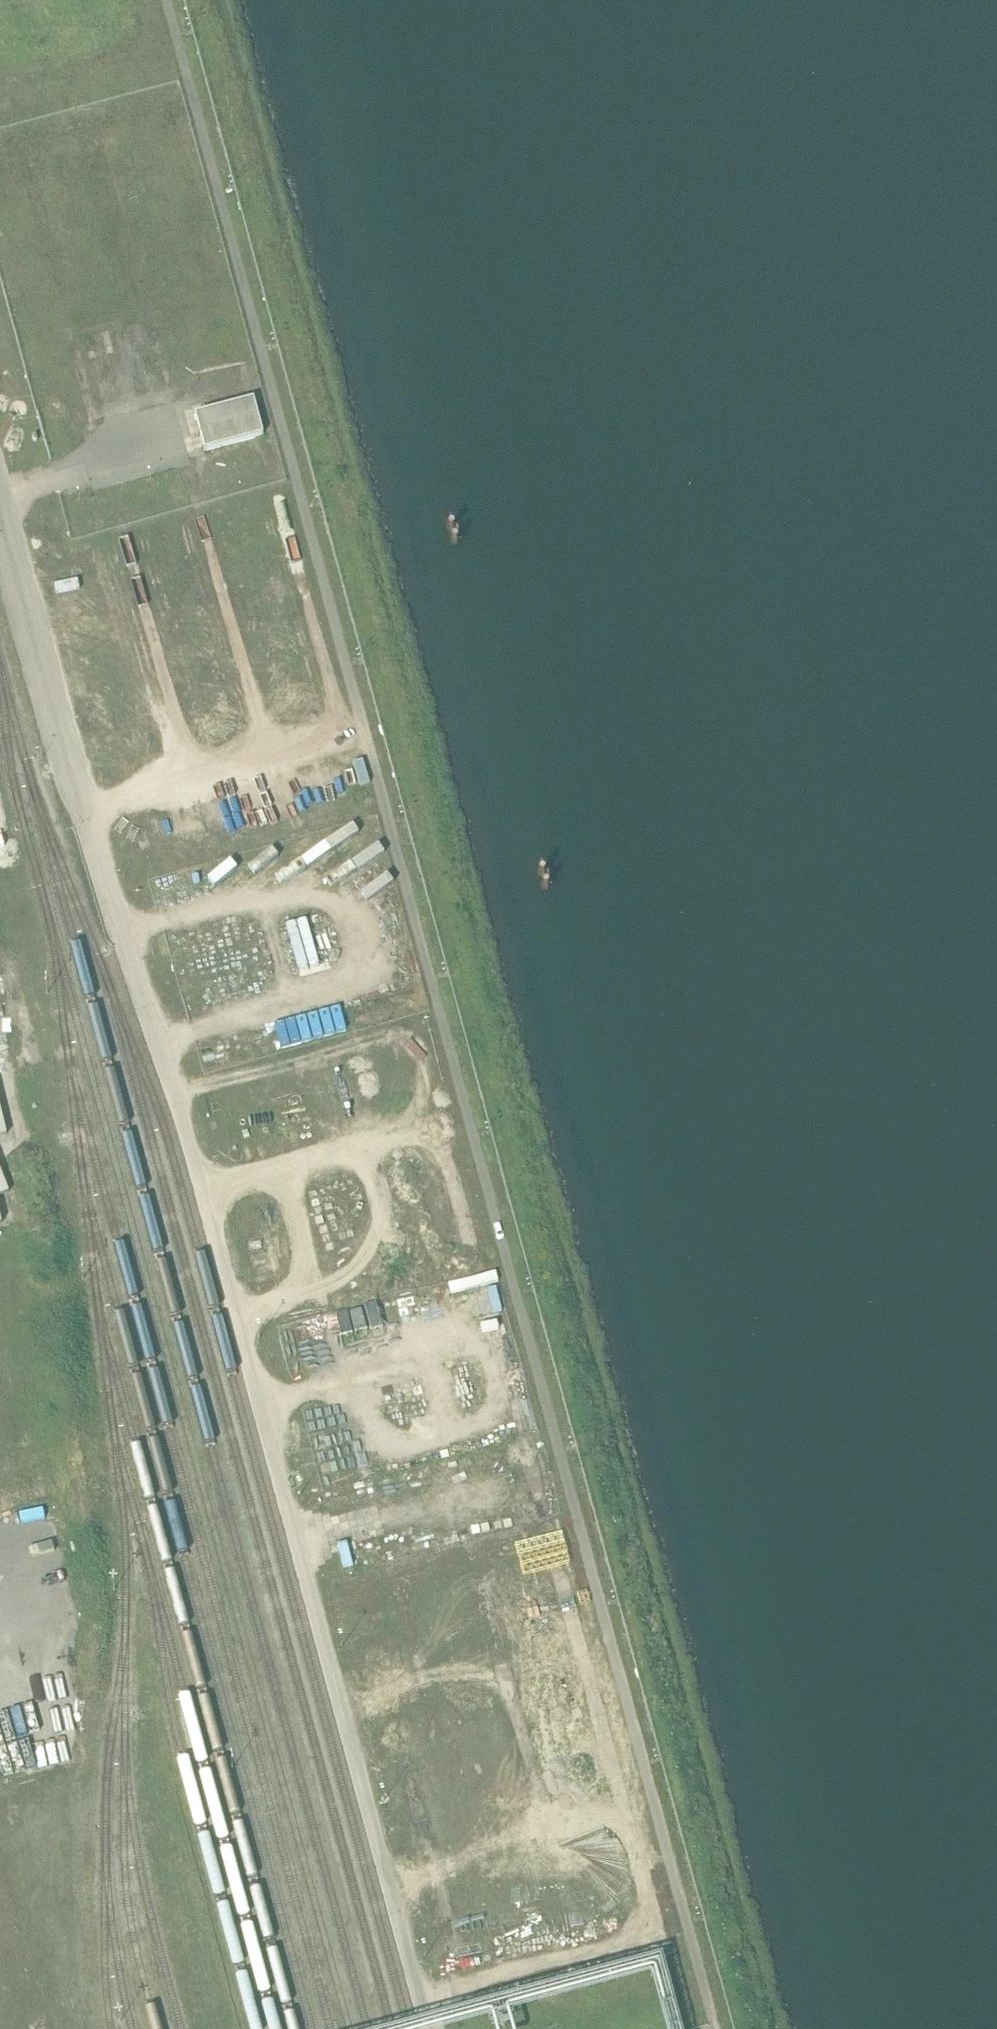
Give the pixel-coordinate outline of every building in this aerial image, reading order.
[(250,380),(190,395),(200,436),(260,421),(250,380)] [(215,943),(217,934),(196,929),(193,937),(215,943)] [(0,983),(0,993),(3,1005),(14,1002),(9,981),(0,983)] [(43,1200),(41,1189),(0,1196),(0,1208),(43,1200)]
